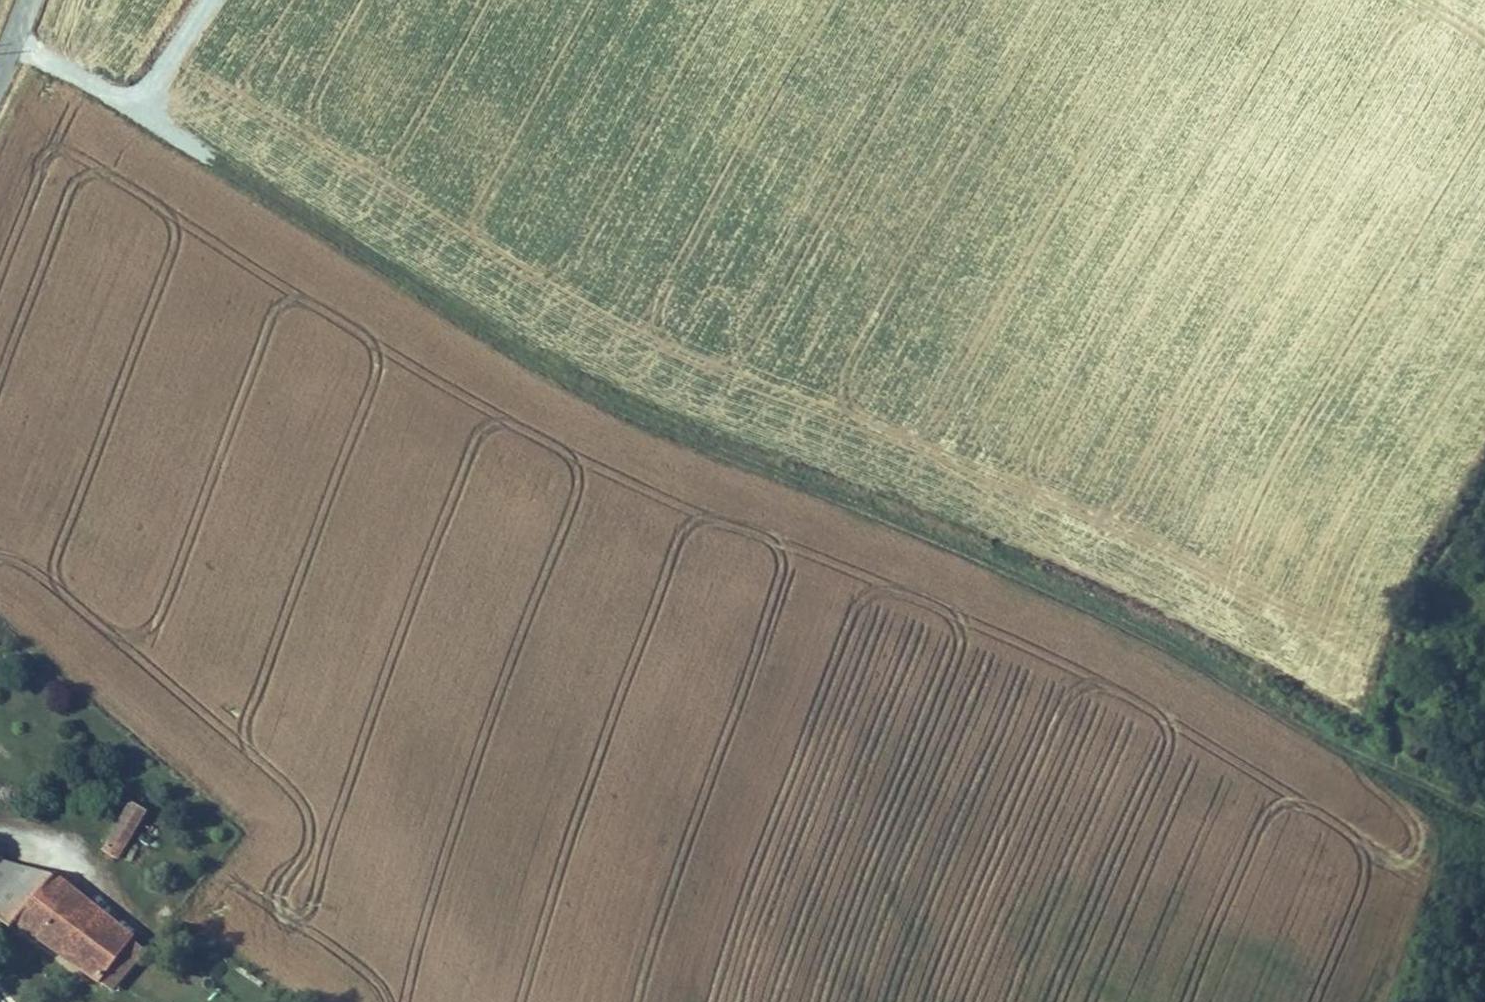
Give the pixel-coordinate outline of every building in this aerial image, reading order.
[(147,810),(126,798),(98,847),(120,859),(147,810)] [(40,873),(0,863),(0,916),(7,922),(12,914),(40,873)] [(42,874),(40,873),(12,914),(95,978),(126,937),(42,874)]
